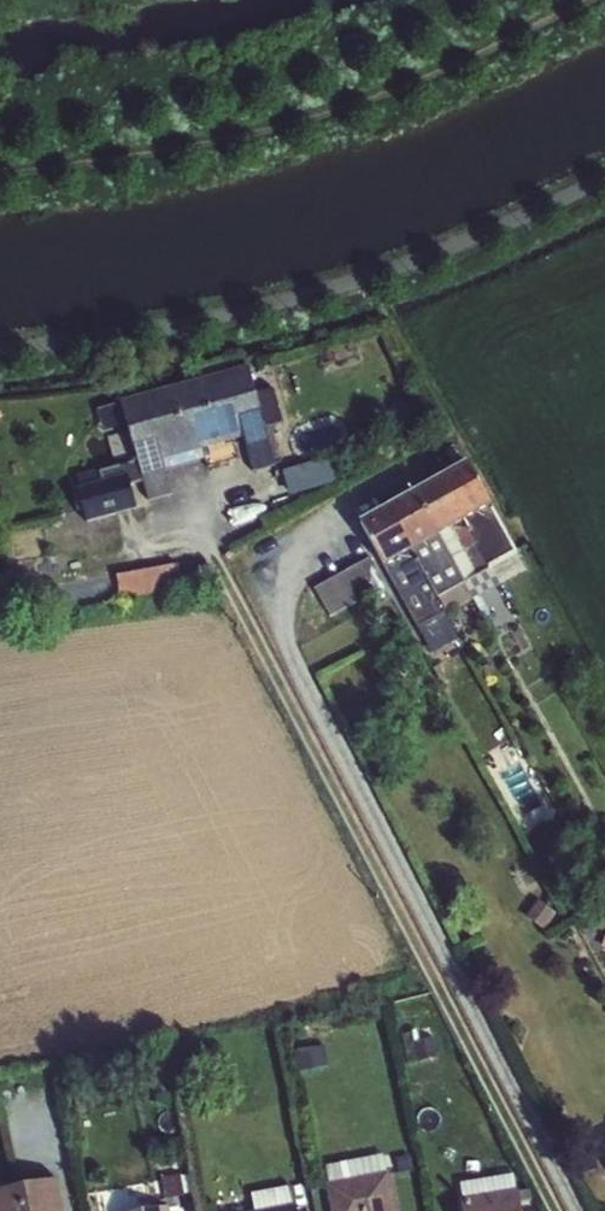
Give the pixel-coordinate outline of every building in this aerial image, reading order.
[(252,472),(276,467),(246,368),(120,402),(135,459),(79,476),(79,498),(87,523),(136,510),(130,487),(141,483),(147,501),(170,496),(165,471),(205,459),(203,451),(242,441),(252,472)] [(285,468),(293,492),(334,480),(327,456),(285,468)] [(439,478),(478,547),(491,537),(479,516),(492,507),(467,463),(439,478)] [(415,491),(468,603),(499,585),(478,547),(439,478),(415,491)] [(386,507),(445,616),(468,603),(415,491),(386,507)] [(445,616),(386,507),(359,522),(416,625),(418,627),(445,616)] [(318,581),(331,613),(387,591),(374,558),(318,581)] [(120,572),(125,596),(186,584),(181,560),(120,572)] [(389,1174),(326,1186),(331,1210),(396,1210),(389,1174)] [(514,1174),(460,1185),(463,1201),(459,1202),(461,1210),(521,1210),(514,1174)] [(57,1180),(0,1191),(0,1210),(63,1210),(57,1180)] [(291,1186),(251,1194),(254,1210),(296,1210),(291,1186)]
